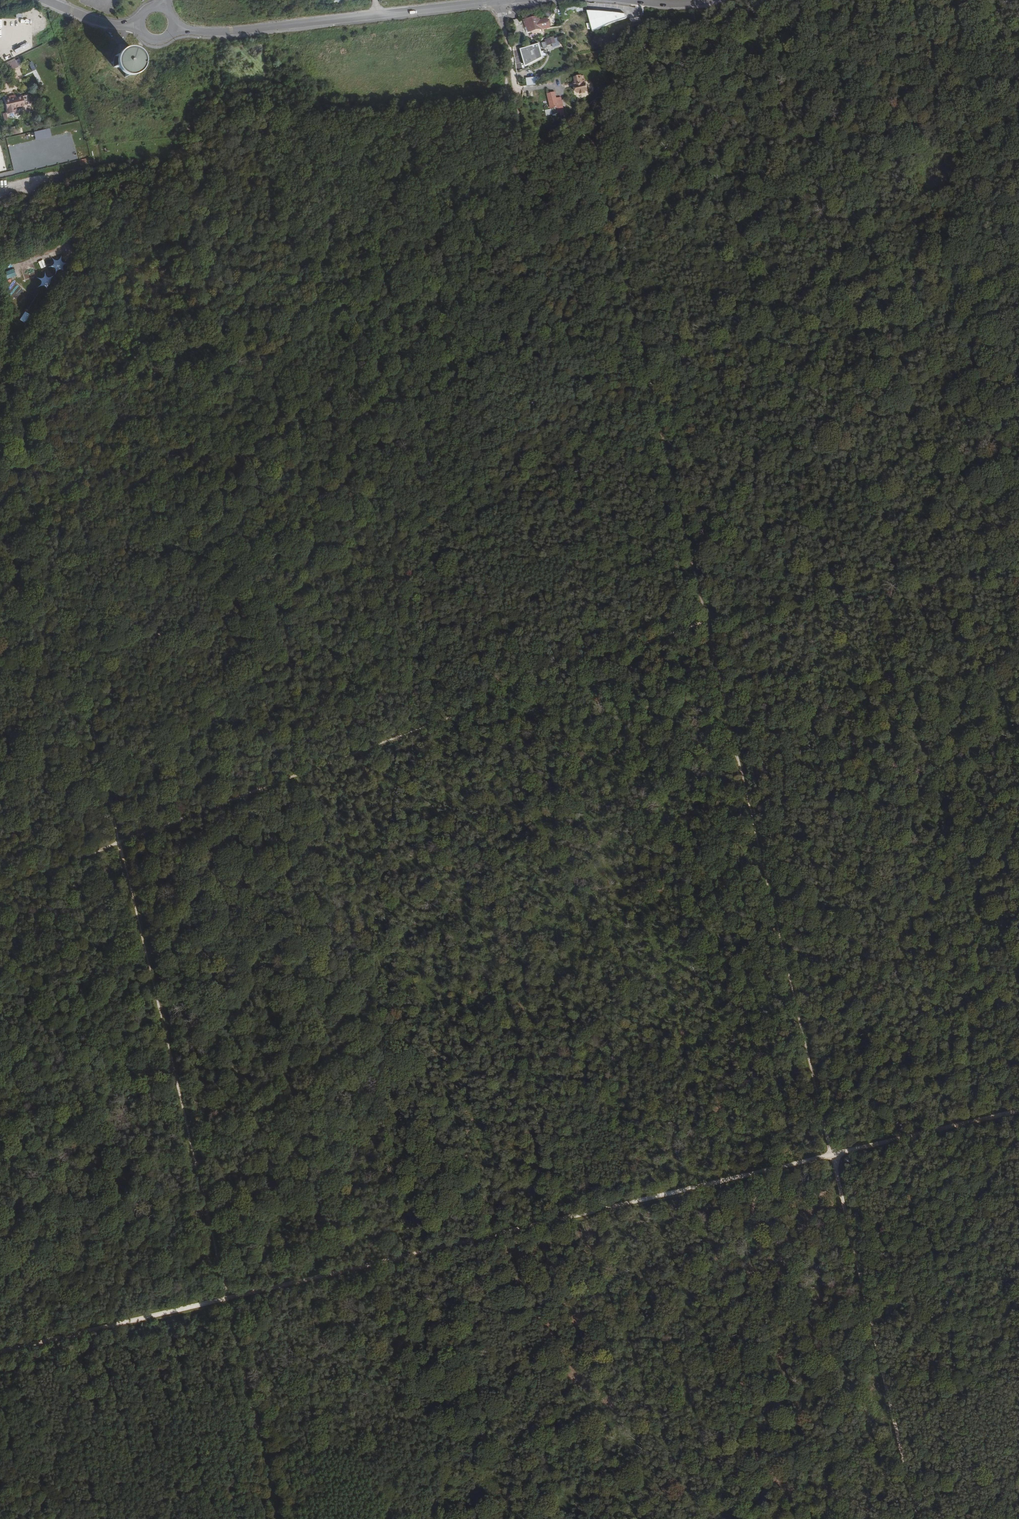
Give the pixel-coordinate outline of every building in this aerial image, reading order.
[(588,11),(594,32),(602,28),(611,24),(618,21),(627,18),(626,14),(617,13),(604,12),(588,11)] [(531,30),(543,28),(540,15),(528,18),(531,30)] [(512,32),(513,35),(514,40),(521,38),(519,30),(512,32)] [(558,36),(545,39),(548,50),(561,47),(558,36)] [(527,65),(545,59),(540,44),(522,50),(527,65)] [(132,48),(112,59),(116,67),(119,65),(127,80),(149,69),(142,56),(143,56),(141,52),(136,55),(132,48)] [(7,62),(11,70),(19,67),(15,58),(7,62)] [(574,86),(576,95),(588,92),(586,84),(583,84),(581,77),(574,78),(576,86),(574,86)] [(555,93),(546,94),(550,109),(555,108),(559,107),(555,93)] [(16,109),(26,107),(25,101),(29,100),(27,95),(16,97),(16,95),(4,97),(7,115),(17,113),(16,109)] [(68,108),(52,112),(55,120),(71,115),(68,108)] [(555,108),(550,109),(554,125),(559,124),(555,108)] [(81,167),(88,165),(84,146),(76,147),(81,167)] [(53,282),(52,275),(64,268),(63,261),(61,257),(58,259),(53,260),(53,264),(45,269),(45,274),(41,277),(37,277),(38,288),(48,288),(48,285),(53,282)] [(14,269),(3,273),(6,280),(16,276),(14,269)] [(27,310),(33,308),(31,301),(24,304),(27,310)]
